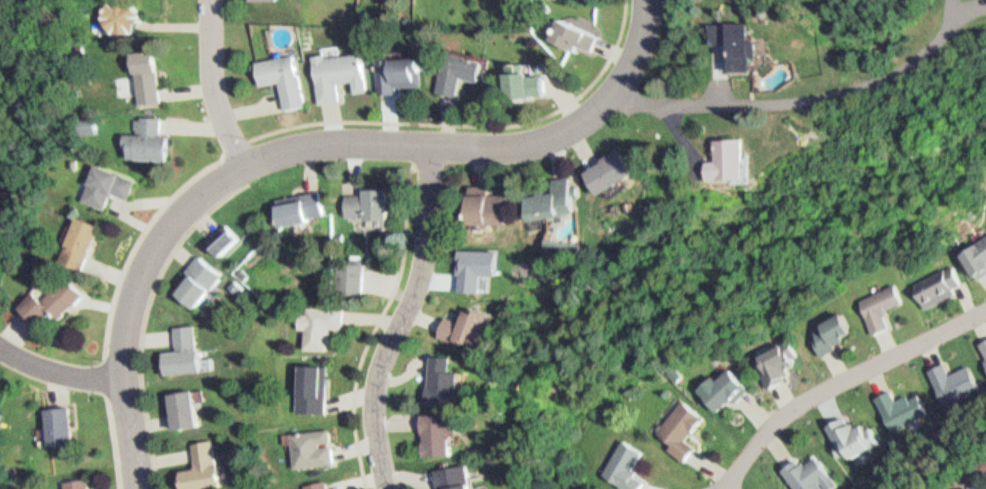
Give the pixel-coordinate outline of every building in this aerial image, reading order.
[(557,11),(595,29),(588,45),(574,39),(570,49),(545,37),(557,11)] [(118,14),(106,30),(116,48),(139,47),(148,29),(138,13),(118,14)] [(746,67),(725,67),(725,38),(704,38),(704,19),(731,19),(746,19),(746,67)] [(739,45),(739,72),(762,72),(762,24),(720,24),(720,45),(739,45)] [(430,85),(440,44),(481,55),(475,75),(456,70),(451,91),(430,85)] [(307,52),(307,54),(313,100),(335,97),(333,77),(348,75),(349,86),(362,85),(357,46),(307,52)] [(291,50),(252,58),(257,81),(274,78),(280,105),(302,100),(292,56),(291,50)] [(145,105),(167,104),(164,51),(142,52),(145,105)] [(372,56),(374,90),(392,89),(392,83),(416,82),(415,54),(372,56)] [(140,117),(133,66),(154,63),(161,114),(140,117)] [(499,69),(500,93),(542,92),(542,71),(522,72),(522,68),(499,69)] [(140,127),(139,143),(127,142),(125,169),(168,171),(169,145),(161,145),(162,129),(140,127)] [(706,136),(735,134),(738,174),(702,177),(700,156),(708,156),(706,136)] [(721,182),(759,180),(756,139),(727,141),(729,162),(720,162),(721,182)] [(618,161),(633,187),(597,209),(584,186),(603,174),(602,171),(618,161)] [(78,208),(95,170),(137,189),(129,207),(111,199),(102,219),(78,208)] [(539,220),(583,212),(576,176),(558,179),(560,192),(535,196),(539,220)] [(553,192),(555,205),(525,211),(530,235),(574,227),(567,189),(553,192)] [(286,226),(329,218),(324,191),(281,199),(286,226)] [(463,192),(462,236),(504,236),(504,202),(484,202),(484,192),(463,192)] [(384,200),(385,232),(363,232),(362,227),(344,227),(343,206),(361,205),(361,200),(384,200)] [(314,202),(319,227),(301,231),(302,236),(274,242),(268,212),(314,202)] [(8,221),(0,236),(0,217),(8,221)] [(221,218),(236,234),(216,252),(206,242),(209,240),(204,234),(221,218)] [(79,224),(60,270),(84,280),(104,235),(79,224)] [(212,240),(227,256),(245,240),(231,224),(212,240)] [(984,255),(985,258),(985,264),(973,273),(956,249),(985,227),(985,254),(984,255)] [(172,285),(185,269),(181,265),(193,250),(218,271),(207,284),(204,282),(189,300),(172,285)] [(358,256),(331,257),(331,291),(359,290),(358,256)] [(910,275),(947,256),(957,274),(948,279),(952,286),(934,296),(930,289),(920,294),(910,275)] [(231,274),(240,283),(235,288),(226,280),(231,274)] [(889,276),(855,293),(871,327),(886,319),(879,306),(899,296),(889,276)] [(17,318),(33,332),(43,321),(55,332),(80,305),(62,288),(38,314),(29,305),(17,318)] [(293,308),(293,324),(300,324),(299,344),(327,345),(328,326),(337,326),(338,302),(302,300),(301,308),(293,308)] [(835,303),(803,322),(819,349),(834,340),(831,335),(848,325),(835,303)] [(445,325),(438,346),(473,357),(486,319),(466,313),(460,330),(445,325)] [(191,343),(196,343),(198,362),(159,366),(157,347),(171,346),(169,318),(189,316),(191,343)] [(748,348),(782,331),(789,347),(784,349),(789,359),(781,363),(785,372),(764,382),(748,348)] [(927,363),(944,396),(976,381),(966,358),(949,367),(943,355),(927,363)] [(295,359),(294,407),(320,408),(322,360),(295,359)] [(688,382),(711,406),(725,392),(730,395),(744,381),(722,359),(711,371),(705,365),(688,382)] [(430,364),(428,412),(454,414),(456,383),(446,383),(447,365),(430,364)] [(876,390),(891,422),(926,406),(917,387),(907,392),(905,388),(895,393),(890,383),(876,390)] [(170,422),(165,387),(191,384),(196,419),(170,422)] [(652,423),(669,436),(665,441),(680,453),(690,440),(681,433),(701,408),(678,390),(652,423)] [(50,438),(45,403),(69,399),(74,435),(50,438)] [(826,419),(835,436),(832,437),(839,450),(845,446),(850,454),(880,437),(869,419),(862,423),(860,419),(855,422),(852,417),(847,419),(842,410),(826,419)] [(290,463),(285,427),(326,422),(328,436),(316,438),(316,442),(329,441),(331,458),(290,463)] [(423,468),(421,426),(453,425),(453,444),(449,444),(450,467),(423,468)] [(176,466),(180,486),(215,479),(206,434),(186,438),(191,463),(176,466)] [(629,488),(632,488),(640,475),(629,468),(631,464),(626,460),(636,444),(620,434),(598,469),(629,488)] [(833,476),(813,488),(800,488),(782,461),(797,452),(799,455),(813,446),(833,476)] [(977,462),(985,458),(985,465),(981,468),(977,462)] [(985,480),(985,479),(985,461),(976,468),(985,480)] [(86,471),(89,488),(65,488),(63,476),(86,471)] [(318,474),(322,488),(299,488),(297,480),(318,474)] [(430,488),(465,488),(463,476),(429,482),(430,488)]
